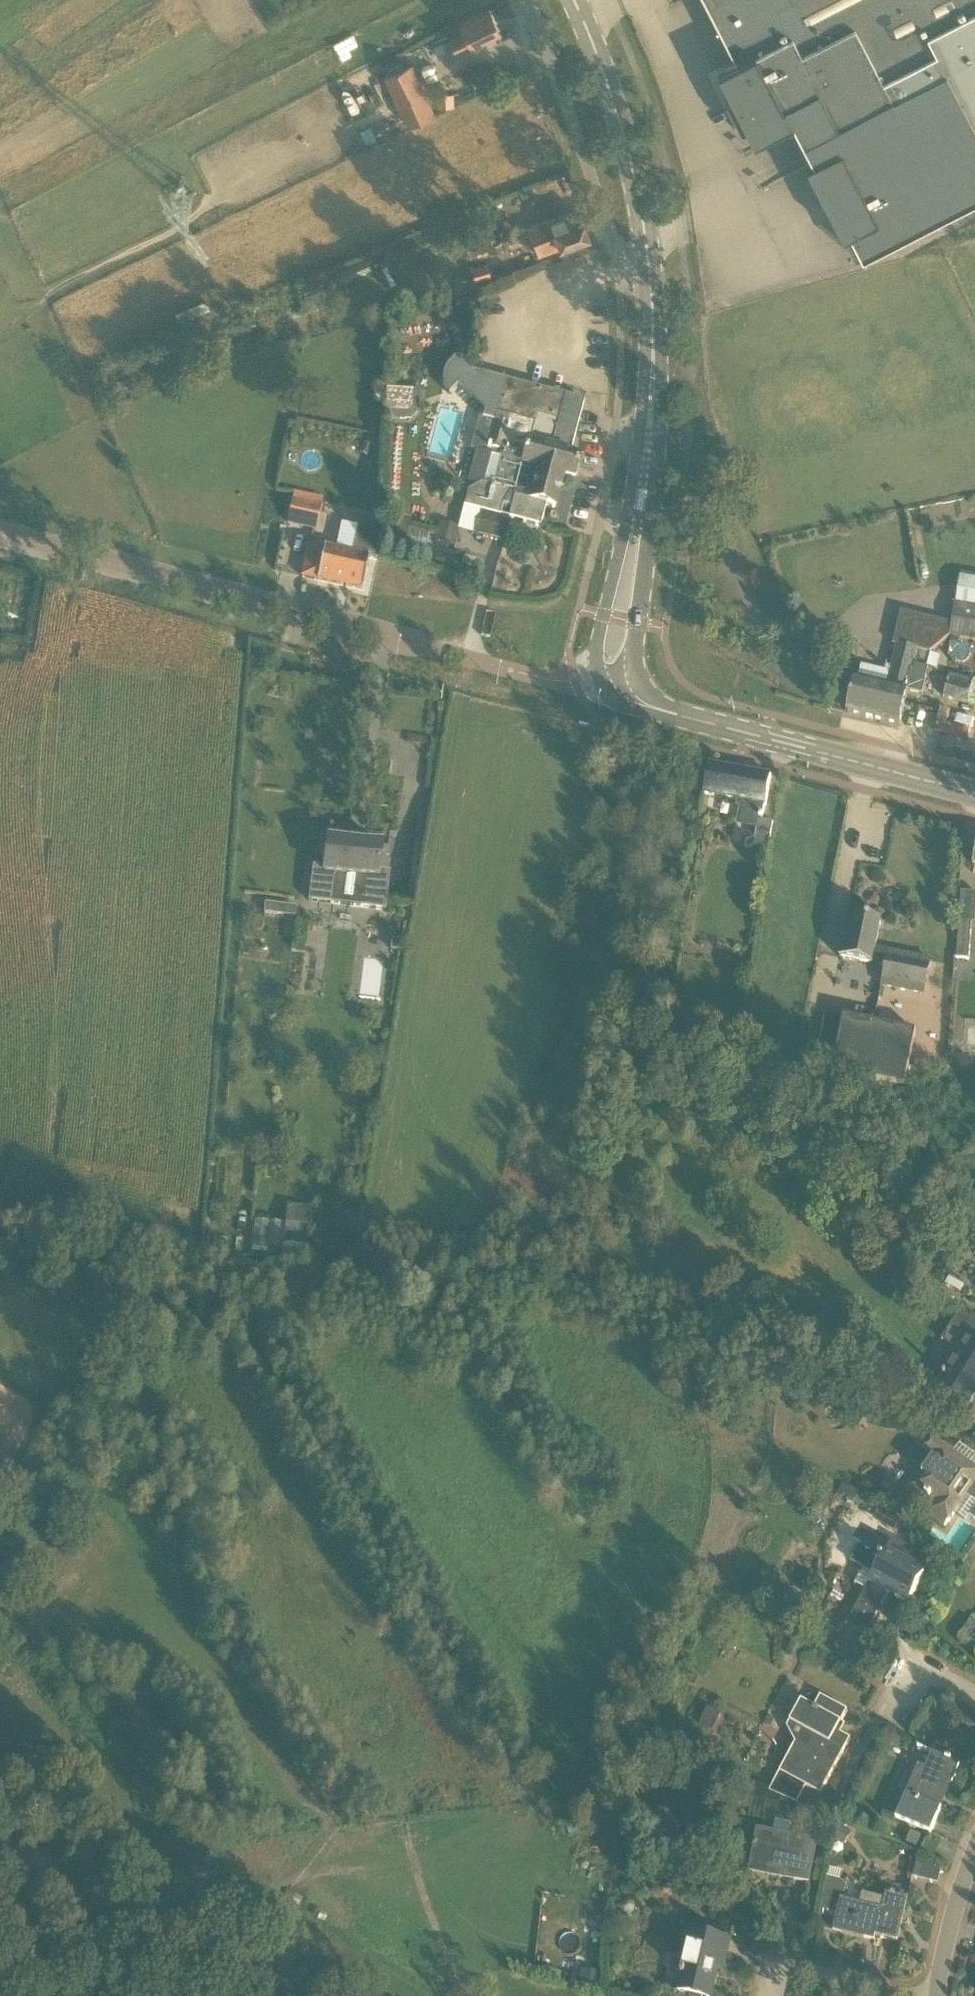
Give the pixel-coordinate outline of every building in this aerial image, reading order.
[(813,162),(807,165),(841,231),(854,256),(859,253),(861,257),(974,197),(974,0),(705,0),(737,62),(718,72),(731,98),(726,100),(741,129),(746,127),(753,142),(792,122),(813,162)] [(456,50),(500,29),(489,7),(457,22),(462,32),(450,38),(456,50)] [(390,131),(433,112),(411,64),(383,76),(400,112),(384,119),(390,131)] [(452,91),(438,92),(438,104),(453,104),(452,91)] [(538,219),(539,221),(528,225),(538,254),(589,235),(580,211),(569,216),(566,209),(538,219)] [(496,239),(495,236),(466,245),(469,256),(498,246),(504,245),(502,237),(496,239)] [(319,275),(301,282),(306,293),(323,287),(319,275)] [(168,342),(154,346),(157,355),(171,350),(168,342)] [(585,401),(471,371),(457,358),(449,366),(446,368),(445,371),(443,374),(443,378),(442,382),(443,384),(443,386),(450,392),(458,384),(485,411),(483,418),(478,417),(471,452),(491,456),(501,458),(494,487),(482,484),(469,491),(465,506),(501,516),(504,505),(512,507),(509,518),(541,527),(547,505),(555,507),(564,476),(575,479),(581,457),(571,454),(585,401)] [(129,374),(116,381),(121,390),(134,383),(129,374)] [(408,413),(413,409),(414,391),(386,390),(385,412),(408,413)] [(316,529),(321,506),(294,500),(289,524),(316,529)] [(481,513),(475,532),(475,534),(503,542),(509,520),(481,512),(481,513)] [(426,553),(431,535),(410,530),(411,524),(411,518),(398,516),(397,520),(391,545),(426,553)] [(437,522),(433,540),(452,544),(456,526),(437,522)] [(319,580),(319,581),(363,590),(369,560),(378,562),(378,532),(357,528),(352,552),(311,543),(303,577),(319,580)] [(929,669),(933,653),(952,639),(974,642),(974,579),(961,576),(952,624),(904,612),(896,647),(899,647),(888,686),(857,677),(848,713),(884,721),(895,676),(900,677),(903,668),(915,670),(917,666),(929,669)] [(923,695),(929,669),(917,666),(915,670),(903,668),(900,677),(895,676),(884,721),(900,725),(908,691),(923,695)] [(974,686),(974,683),(953,677),(946,699),(969,706),(974,686)] [(769,853),(774,824),(763,822),(772,776),(710,765),(703,795),(738,801),(737,808),(740,809),(737,825),(758,829),(754,850),(769,853)] [(384,845),(327,838),(324,868),(314,867),(310,901),(333,904),(336,879),(366,883),(362,908),(386,910),(385,919),(406,921),(407,913),(386,910),(390,877),(380,875),(384,845)] [(962,892),(957,958),(970,958),(971,944),(972,923),(974,924),(974,893),(962,892)] [(272,914),(281,916),(296,917),(297,907),(282,905),(273,904),(272,914)] [(877,948),(878,943),(882,923),(860,919),(858,927),(848,925),(844,944),(840,959),(843,959),(871,965),(887,968),(883,988),(925,997),(933,960),(877,948)] [(906,1087),(918,1032),(845,1017),(834,1072),(906,1087)] [(974,1045),(974,1025),(965,1025),(965,1045),(974,1045)] [(284,1242),(308,1245),(311,1218),(287,1215),(286,1223),(285,1229),(284,1242)] [(961,1312),(953,1324),(943,1340),(962,1352),(938,1391),(967,1409),(974,1396),(974,1321),(961,1312)] [(931,1437),(923,1449),(931,1455),(930,1455),(934,1458),(923,1473),(920,1471),(907,1488),(923,1499),(926,1494),(939,1503),(933,1510),(934,1510),(930,1516),(946,1527),(968,1496),(974,1502),(974,1468),(931,1437)] [(908,1561),(915,1550),(894,1539),(884,1557),(882,1556),(881,1558),(873,1554),(864,1569),(856,1584),(866,1590),(847,1626),(866,1637),(890,1594),(910,1605),(928,1572),(908,1561)] [(786,1655),(799,1660),(805,1644),(805,1643),(794,1639),(793,1638),(786,1655)] [(848,1711),(821,1696),(815,1707),(802,1700),(788,1726),(796,1743),(791,1751),(792,1751),(770,1791),(798,1803),(807,1786),(821,1794),(851,1739),(837,1731),(848,1711)] [(932,1833),(961,1764),(941,1756),(934,1771),(920,1765),(897,1819),(932,1833)] [(817,1844),(790,1838),(774,1836),(760,1833),(753,1866),(788,1873),(787,1879),(809,1883),(817,1844)] [(882,1909),(843,1899),(847,1883),(829,1878),(817,1927),(865,1939),(866,1933),(898,1942),(909,1899),(887,1893),(882,1909)] [(695,1932),(686,1930),(672,1989),(700,1995),(712,1995),(721,1960),(726,1961),(731,1940),(695,1932)]
